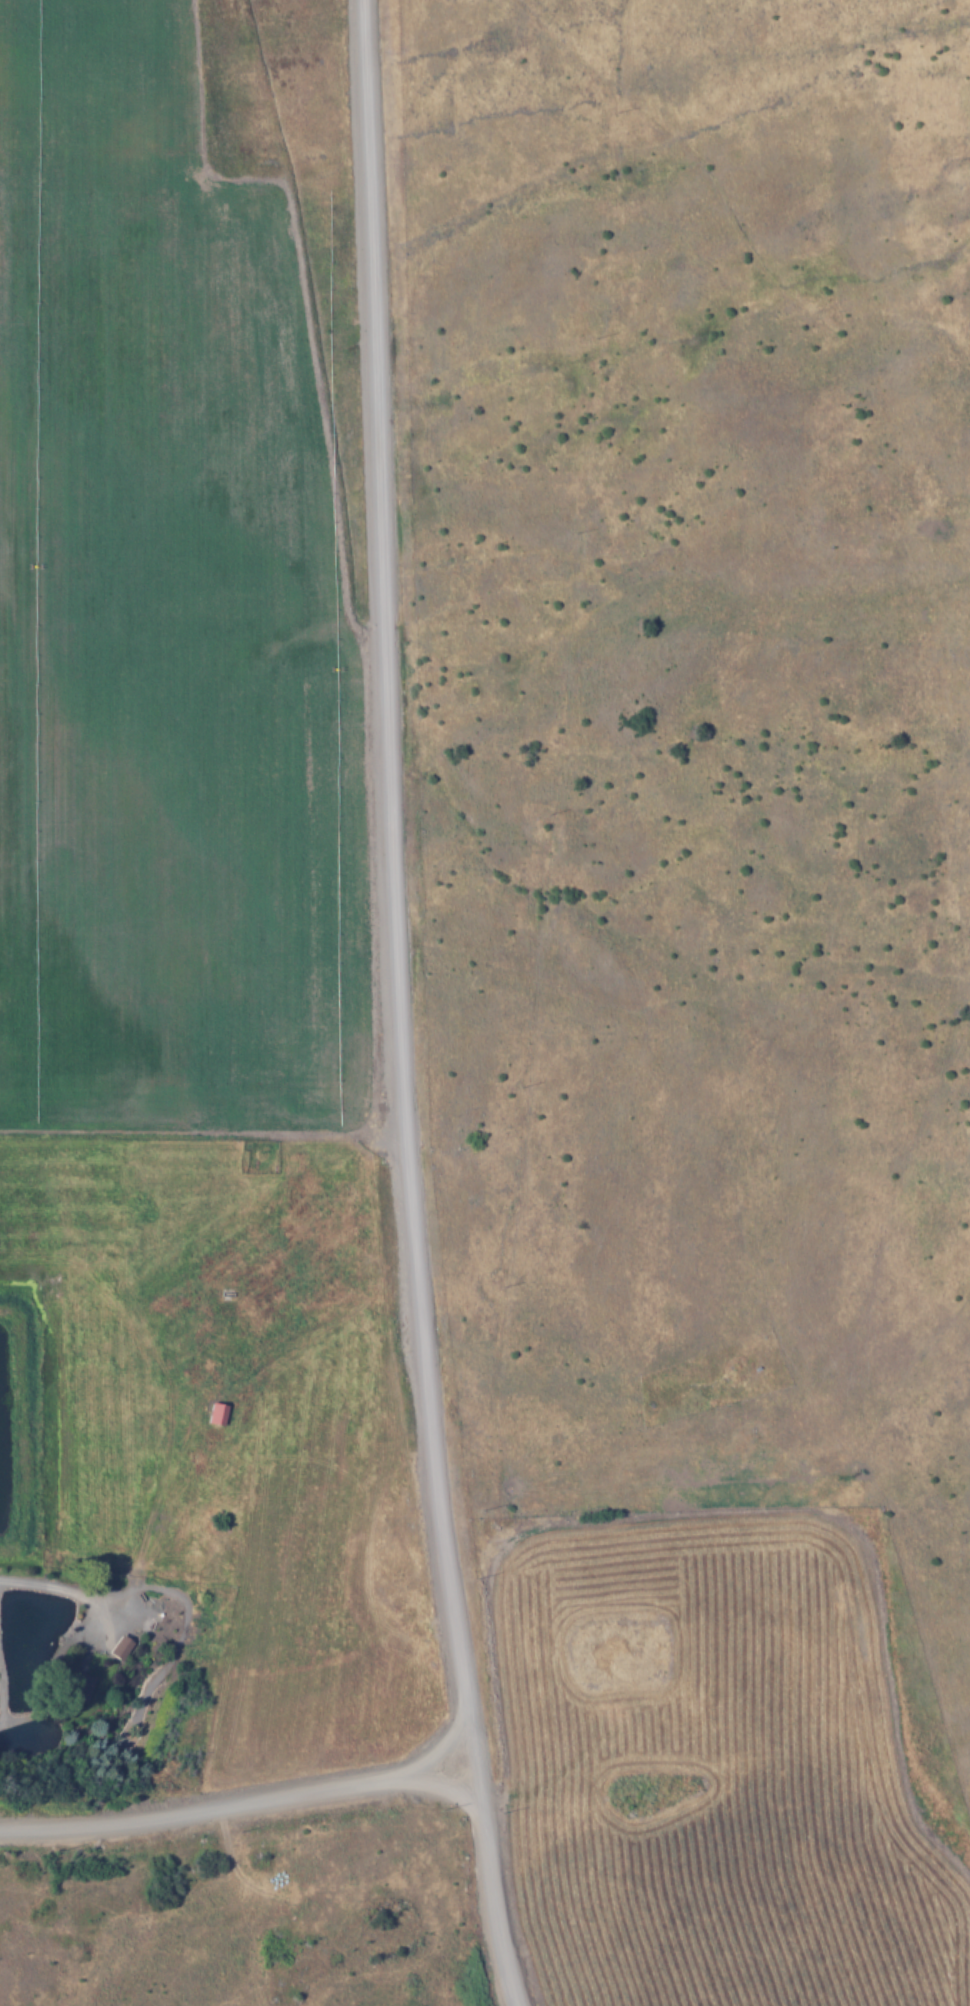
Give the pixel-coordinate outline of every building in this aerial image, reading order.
[(207,1421),(224,1425),(228,1404),(212,1400),(207,1421)]
